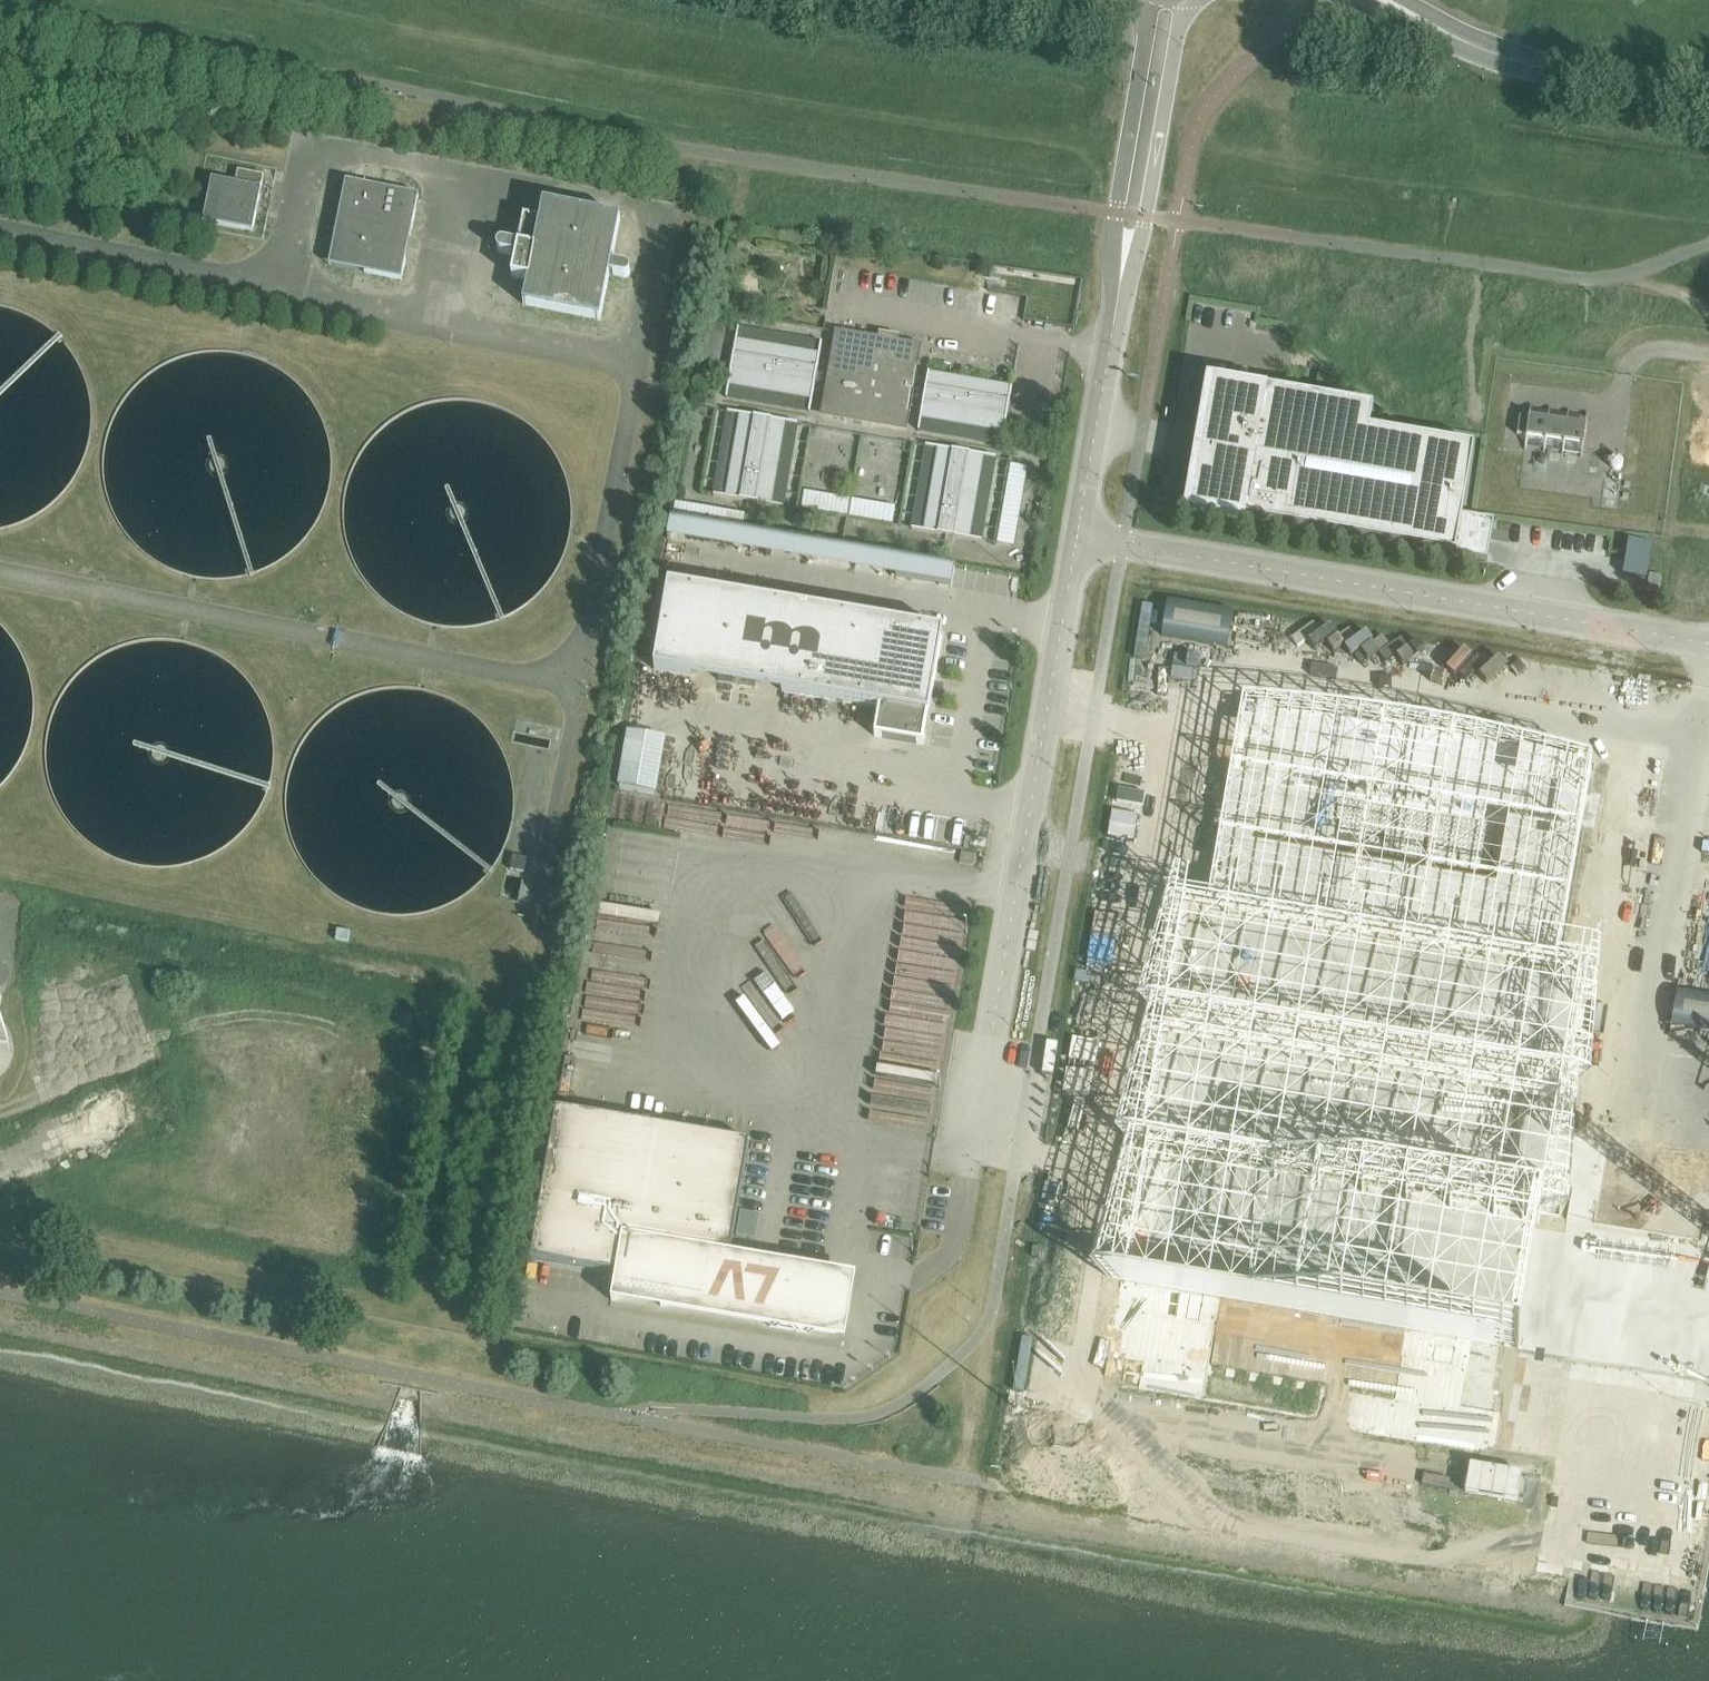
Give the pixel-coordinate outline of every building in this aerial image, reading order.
[(254,230),(265,175),(265,174),(240,169),(237,182),(213,177),(204,220),(254,230)] [(403,281),(417,207),(419,196),(347,181),(330,266),(403,281)] [(610,275),(624,278),(626,278),(627,278),(628,277),(629,277),(630,276),(631,274),(631,273),(631,272),(630,270),(630,269),(629,268),(628,268),(626,267),(612,264),(621,219),(544,204),(541,221),(521,217),(516,244),(501,241),(499,241),(498,241),(497,242),(496,243),(495,244),(495,245),(495,246),(495,248),(495,249),(496,250),(497,251),(498,252),(499,252),(513,255),(509,276),(529,280),(524,305),(601,320),(610,275)] [(738,329),(726,399),(728,399),(730,385),(812,399),(809,413),(811,413),(823,343),(821,343),(819,357),(737,343),(740,329),(738,329)] [(838,334),(824,416),(905,430),(919,348),(858,337),(857,340),(839,337),(840,334),(838,334)] [(929,373),(919,432),(920,432),(922,418),(1004,432),(1001,446),(1003,446),(1015,376),(1013,376),(1011,389),(930,376),(930,373),(929,373)] [(1195,453),(1190,484),(1195,485),(1191,510),(1216,515),(1215,520),(1245,525),(1246,520),(1488,561),(1494,522),(1463,517),(1475,448),(1370,430),(1374,408),(1207,380),(1203,405),(1209,406),(1200,454),(1195,453)] [(1526,437),(1525,450),(1526,451),(1527,446),(1544,449),(1543,453),(1545,453),(1545,449),(1562,451),(1562,455),(1563,455),(1564,452),(1581,454),(1581,458),(1582,458),(1588,413),(1587,413),(1586,417),(1569,415),(1569,411),(1568,411),(1568,415),(1550,412),(1551,408),(1549,408),(1549,412),(1531,410),(1532,405),(1531,405),(1529,419),(1520,418),(1517,435),(1526,437)] [(714,497),(784,509),(784,508),(771,505),(785,424),(798,426),(798,425),(728,413),(728,414),(742,417),(728,498),(714,496),(714,497)] [(926,532),(912,529),(912,531),(982,543),(982,541),(969,539),(983,458),(996,460),(996,459),(926,447),(926,448),(940,450),(926,532)] [(806,492),(805,508),(850,513),(852,497),(806,492)] [(952,588),(955,567),(900,558),(896,579),(952,588)] [(669,586),(655,671),(880,709),(875,737),(925,746),(944,633),(669,586)] [(1168,602),(1162,636),(1228,648),(1234,613),(1168,602)] [(1129,1270),(1114,1326),(1116,1327),(1117,1324),(1118,1324),(1119,1320),(1131,1322),(1128,1339),(1128,1342),(1128,1344),(1130,1347),(1135,1348),(1131,1375),(1314,1405),(1316,1405),(1318,1405),(1320,1405),(1322,1404),(1325,1401),(1326,1400),(1327,1399),(1328,1398),(1330,1384),(1355,1388),(1352,1406),(1353,1409),(1354,1412),(1355,1414),(1357,1416),(1360,1418),(1362,1419),(1486,1439),(1488,1439),(1491,1439),(1493,1438),(1495,1437),(1496,1436),(1498,1434),(1499,1432),(1500,1430),(1501,1427),(1513,1358),(1504,1356),(1505,1347),(1507,1334),(1523,1337),(1545,1207),(1557,1209),(1559,1175),(1549,1173),(1557,1128),(1562,1129),(1564,1092),(1562,1092),(1563,1079),(1565,1079),(1565,1075),(1576,1076),(1575,1079),(1578,1079),(1581,1045),(1571,1043),(1578,998),(1584,999),(1586,955),(1583,954),(1582,955),(1582,958),(1562,955),(1594,763),(1593,762),(1593,761),(1592,761),(1591,760),(1582,758),(1520,742),(1503,738),(1495,737),(1485,735),(1460,730),(1452,728),(1447,727),(1443,727),(1438,726),(1434,725),(1418,722),(1405,720),(1394,718),(1380,716),(1360,714),(1341,711),(1318,709),(1303,707),(1279,705),(1253,703),(1252,703),(1251,703),(1250,703),(1250,704),(1249,704),(1248,704),(1248,705),(1237,768),(1214,896),(1196,893),(1197,890),(1192,889),(1159,1009),(1161,1009),(1162,1007),(1173,1009),(1138,1139),(1140,1139),(1140,1137),(1151,1139),(1116,1269),(1118,1269),(1118,1268),(1129,1270)] [(1642,978),(1642,1026),(1643,1027),(1643,1028),(1644,1029),(1645,1030),(1646,1030),(1647,1030),(1656,1032),(1664,984),(1708,992),(1708,716),(1700,714),(1691,717),(1692,722),(1688,723),(1691,731),(1687,732),(1689,739),(1685,741),(1688,748),(1684,750),(1686,757),(1682,758),(1685,765),(1681,767),(1683,774),(1679,775),(1682,783),(1678,784),(1681,791),(1677,793),(1679,799),(1670,848),(1664,848),(1664,891),(1657,891),(1657,934),(1649,934),(1649,978),(1642,978)] [(659,794),(669,737),(630,730),(620,787),(659,794)] [(513,856),(510,871),(524,874),(527,859),(513,856)] [(750,1143),(557,1110),(531,1260),(619,1275),(615,1295),(825,1330),(833,1281),(730,1263),(750,1143)] [(739,1237),(758,1239),(762,1213),(742,1210),(739,1237)] [(1592,1544),(1698,1560),(1708,1488),(1708,1426),(1666,1419),(1666,1418),(1612,1410),(1592,1544)]
